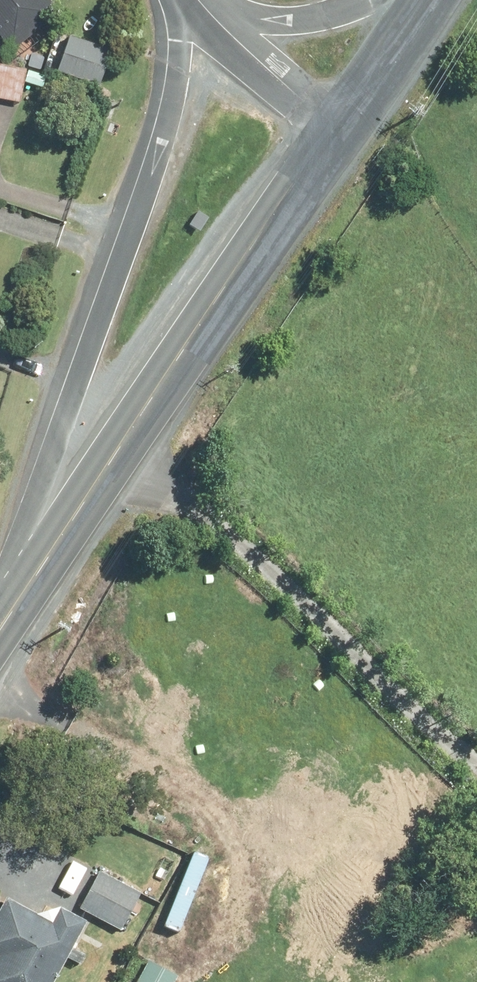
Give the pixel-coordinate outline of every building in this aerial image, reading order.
[(13,52),(61,16),(48,0),(0,0),(0,34),(13,52)] [(113,51),(71,37),(59,73),(101,87),(113,51)] [(0,66),(0,100),(21,103),(27,71),(0,66)] [(47,77),(29,72),(25,84),(44,89),(47,77)] [(101,870),(81,909),(121,930),(142,892),(101,870)] [(88,921),(61,907),(54,921),(8,897),(0,911),(0,981),(55,981),(88,921)] [(150,960),(138,981),(176,981),(179,976),(150,960)]
